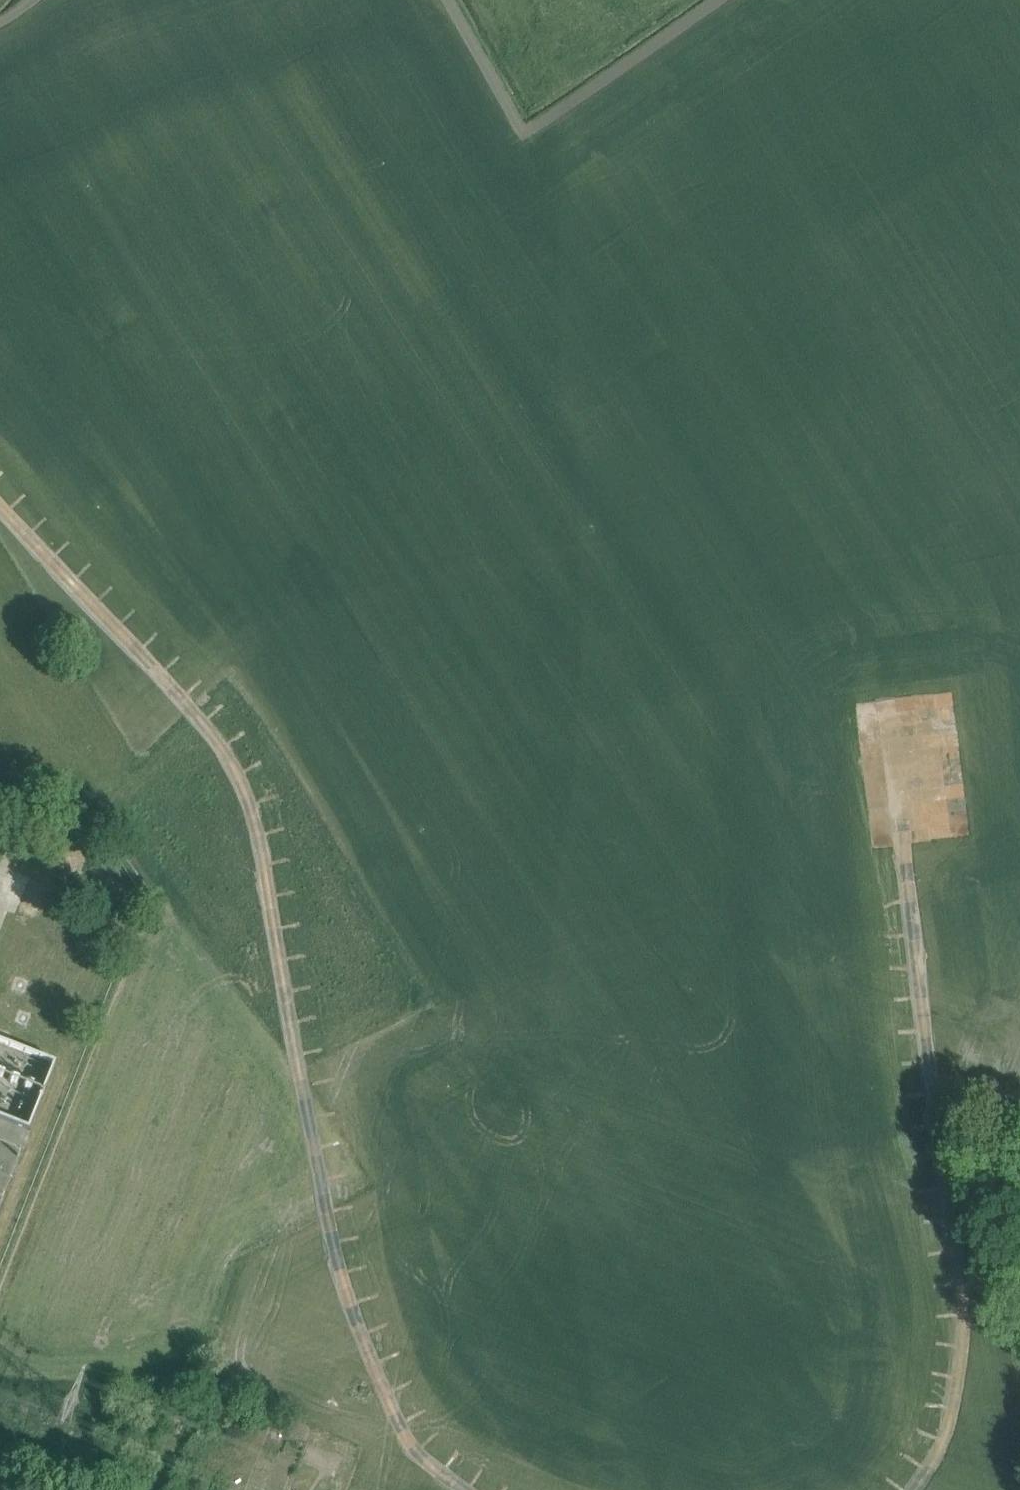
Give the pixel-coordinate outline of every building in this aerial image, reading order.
[(67,1058),(7,1036),(1,1054),(0,1054),(0,1114),(41,1129),(67,1058)] [(310,1446),(306,1457),(338,1469),(342,1457),(310,1446)]
